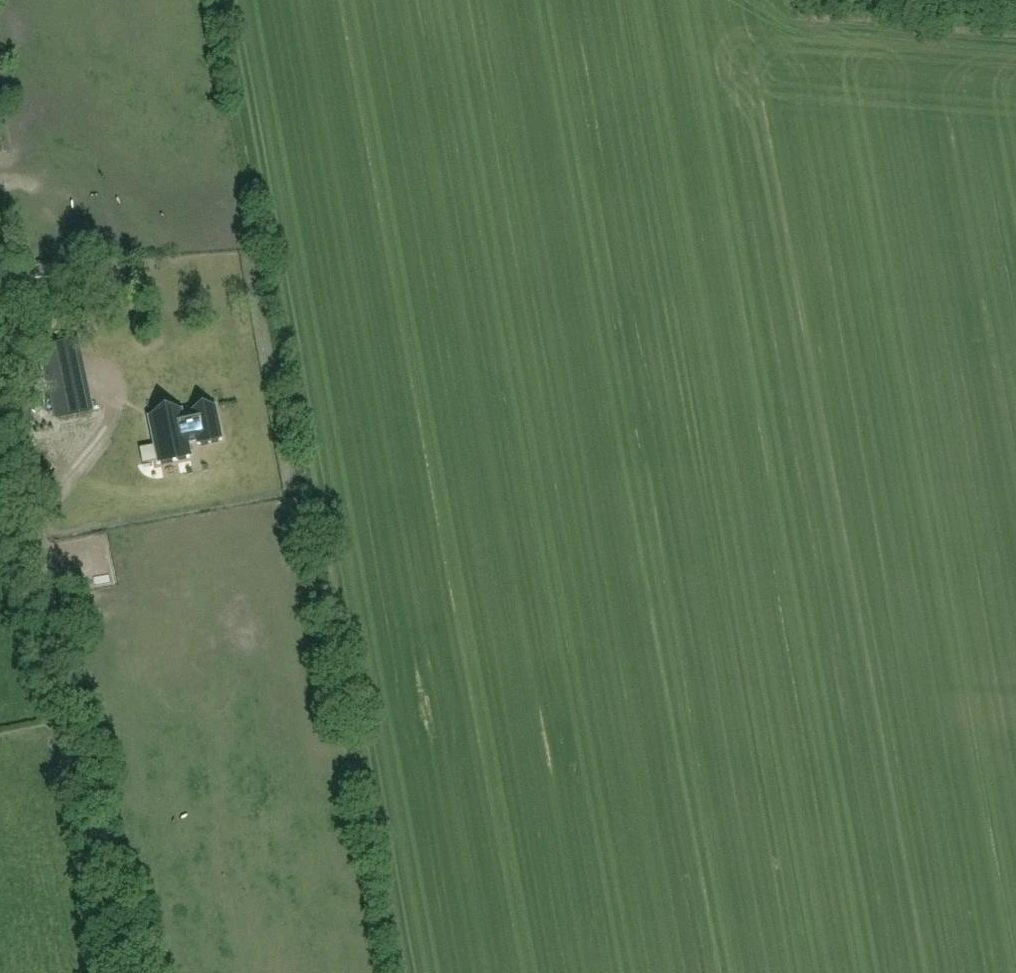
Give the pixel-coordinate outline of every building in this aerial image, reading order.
[(43,349),(57,417),(90,410),(75,342),(43,349)] [(180,412),(149,419),(158,464),(190,457),(187,444),(196,442),(197,445),(220,440),(214,408),(191,413),(191,416),(181,418),(180,412)]
